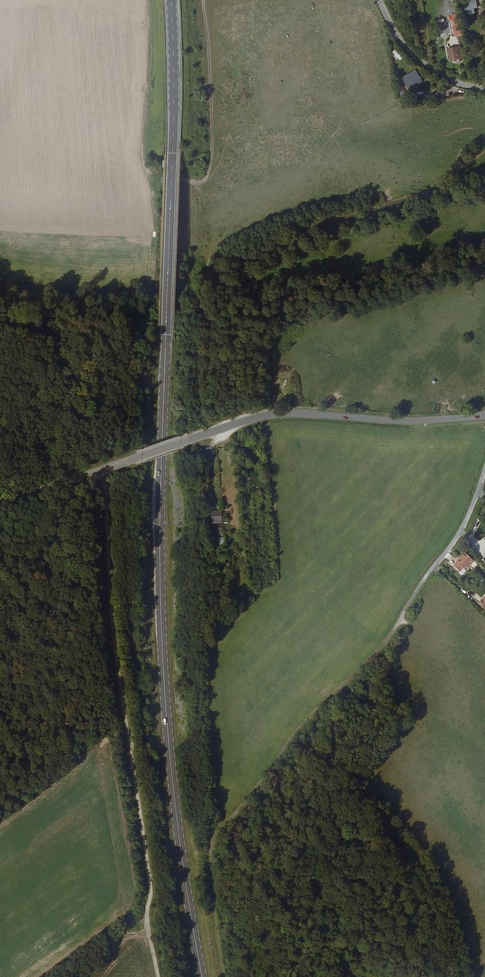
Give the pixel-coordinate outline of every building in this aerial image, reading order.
[(474,9),(460,11),(461,15),(465,15),(465,18),(467,19),(470,19),(472,17),(471,14),(475,13),(474,9)] [(458,13),(450,15),(454,36),(462,35),(458,13)] [(395,49),(392,53),(400,60),(403,57),(395,49)] [(452,50),(446,51),(447,55),(449,55),(450,60),(458,59),(457,54),(453,54),(452,50)] [(420,81),(414,71),(401,78),(407,89),(420,81)] [(221,510),(211,510),(212,522),(222,522),(221,510)] [(286,518),(278,519),(278,527),(286,526),(286,518)] [(301,527),(301,520),(294,519),(293,526),(301,527)] [(310,529),(318,529),(319,521),(311,521),(310,529)] [(334,528),(332,535),(340,537),(342,530),(334,528)] [(466,552),(461,557),(460,558),(459,558),(456,561),(457,562),(454,565),(460,571),(459,572),(462,574),(466,569),(465,568),(473,559),(466,552)] [(277,595),(282,591),(277,585),(272,590),(277,595)] [(255,616),(260,612),(255,606),(250,610),(255,616)] [(272,619),(277,613),(272,608),(266,614),(272,619)] [(239,632),(245,636),(250,630),(244,625),(239,632)] [(261,647),(266,641),(259,636),(255,642),(261,647)] [(218,648),(215,655),(222,657),(225,650),(218,648)] [(247,670),(244,677),(251,680),(254,672),(247,670)] [(236,700),(244,701),(245,693),(238,692),(236,700)]
